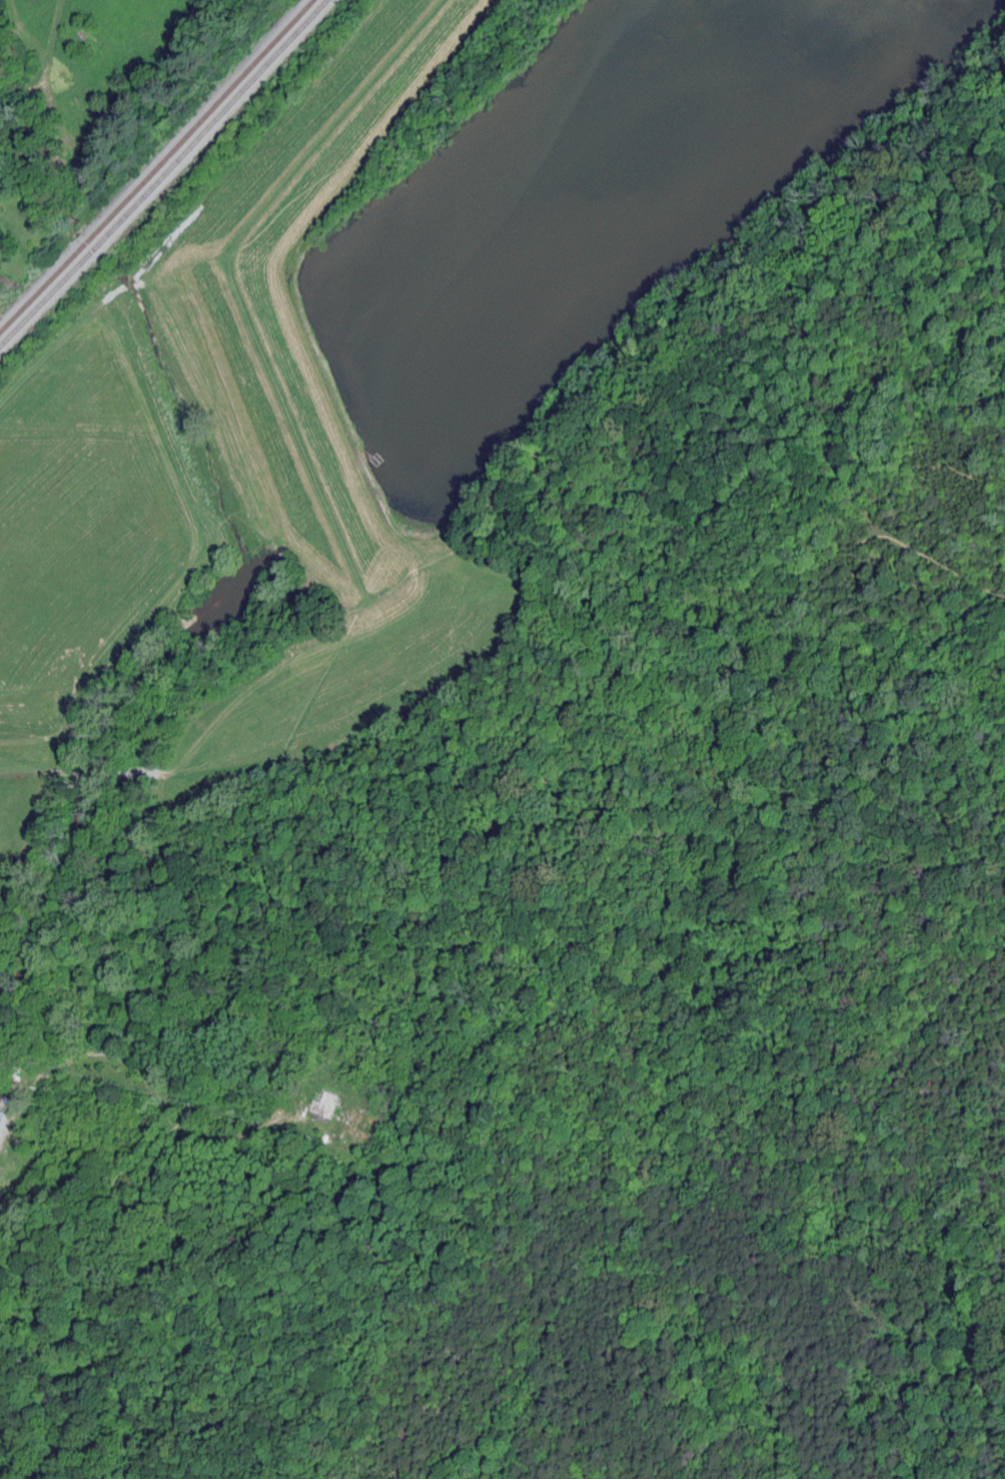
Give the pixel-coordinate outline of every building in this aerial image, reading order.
[(341,1095),(324,1090),(318,1115),(334,1119),(341,1095)]
